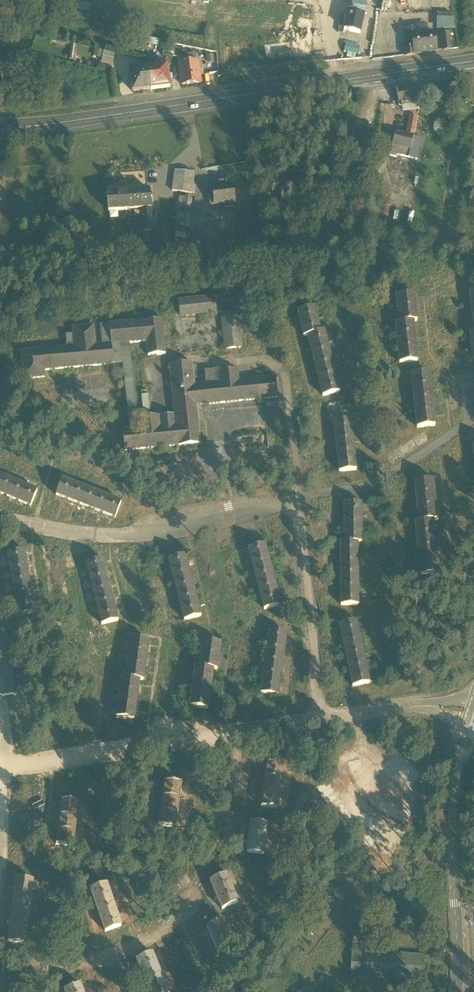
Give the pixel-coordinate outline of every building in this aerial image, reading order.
[(354,13),(356,7),(349,4),(347,10),(354,13)] [(343,31),(359,34),(363,15),(347,12),(343,31)] [(454,29),(454,17),(436,17),(436,29),(454,29)] [(402,49),(404,56),(415,54),(427,53),(435,52),(431,33),(411,36),(410,26),(404,27),(407,48),(402,49)] [(441,35),(443,51),(450,50),(448,34),(441,35)] [(178,50),(168,48),(167,57),(176,58),(186,57),(185,49),(178,50)] [(103,63),(114,65),(116,55),(106,53),(103,63)] [(179,65),(181,86),(200,84),(199,76),(203,76),(203,71),(199,72),(197,62),(179,65)] [(167,66),(148,68),(150,90),(170,88),(169,80),(173,80),(172,75),(169,76),(167,66)] [(133,92),(150,90),(148,68),(130,70),(130,71),(131,81),(128,81),(129,86),(132,85),(133,92)] [(396,88),(399,106),(400,106),(418,103),(419,103),(417,85),(396,88)] [(410,116),(406,135),(413,136),(417,118),(410,116)] [(444,120),(438,120),(434,124),(433,130),(437,135),(443,135),(448,131),(448,124),(444,120)] [(395,132),(392,145),(410,149),(413,137),(413,136),(406,135),(395,132)] [(422,139),(413,137),(410,149),(408,157),(417,159),(422,139)] [(389,156),(397,157),(397,155),(408,157),(410,149),(392,145),(389,156)] [(195,173),(175,170),(172,191),(194,193),(195,186),(193,185),(195,173)] [(211,188),(213,205),(235,202),(233,185),(211,188)] [(127,210),(141,208),(151,208),(149,190),(126,192),(127,210)] [(125,191),(106,193),(108,212),(127,210),(126,192),(125,191)] [(186,234),(187,234),(192,198),(180,197),(175,233),(186,234)] [(153,231),(151,208),(141,208),(142,219),(142,222),(143,232),(153,231)] [(142,222),(135,222),(136,232),(143,232),(142,222)] [(412,295),(394,296),(396,323),(393,323),(397,364),(419,362),(412,295)] [(215,296),(177,299),(178,316),(216,314),(215,296)] [(339,393),(325,330),(320,331),(314,308),(293,313),(298,338),(307,337),(320,397),(339,393)] [(220,312),(224,349),(240,348),(237,311),(220,312)] [(19,355),(23,383),(45,380),(44,375),(113,365),(110,347),(145,342),(147,357),(166,354),(161,318),(106,326),(107,329),(108,329),(110,344),(96,346),(94,326),(71,330),(72,336),(65,337),(67,348),(19,355)] [(414,429),(434,427),(430,373),(410,374),(414,429)] [(330,409),(338,473),(357,471),(349,407),(330,409)] [(0,475),(0,496),(31,507),(38,489),(0,475)] [(60,479),(53,497),(116,518),(122,500),(60,479)] [(436,522),(439,521),(435,480),(413,482),(421,576),(440,574),(436,522)] [(358,605),(358,543),(362,543),(361,503),(342,503),(343,543),(339,543),(339,605),(358,605)] [(266,545),(247,549),(261,611),(280,607),(266,545)] [(34,612),(25,551),(6,553),(15,615),(34,612)] [(200,617),(186,555),(168,559),(181,621),(200,617)] [(100,626),(118,621),(102,559),(84,564),(100,626)] [(357,620),(339,623),(350,686),(369,683),(357,620)] [(259,693),(279,695),(286,632),(267,629),(259,693)] [(16,693),(13,669),(10,669),(5,634),(0,635),(0,695),(16,693)] [(144,680),(149,639),(128,636),(123,676),(119,675),(114,716),(134,719),(139,679),(144,680)] [(217,669),(221,642),(197,639),(189,706),(208,708),(213,669),(217,669)] [(387,761),(413,783),(420,775),(395,752),(387,761)] [(408,823),(414,808),(376,793),(362,757),(346,763),(360,798),(372,802),(375,811),(408,823)] [(264,760),(259,806),(279,807),(284,762),(264,760)] [(178,826),(180,781),(161,780),(158,825),(178,826)] [(73,846),(80,801),(60,798),(53,843),(73,846)] [(246,852),(266,853),(267,821),(247,821),(246,852)] [(367,829),(362,844),(393,854),(398,840),(367,829)] [(237,902),(225,872),(208,879),(220,909),(237,902)] [(6,941),(25,943),(33,879),(14,876),(6,941)] [(120,926),(108,882),(86,888),(99,932),(120,926)] [(222,917),(204,925),(213,946),(231,938),(222,917)] [(154,950),(135,956),(147,991),(167,991),(154,950)] [(352,951),(352,976),(423,978),(423,953),(352,951)] [(63,989),(64,991),(84,991),(81,983),(63,989)]
